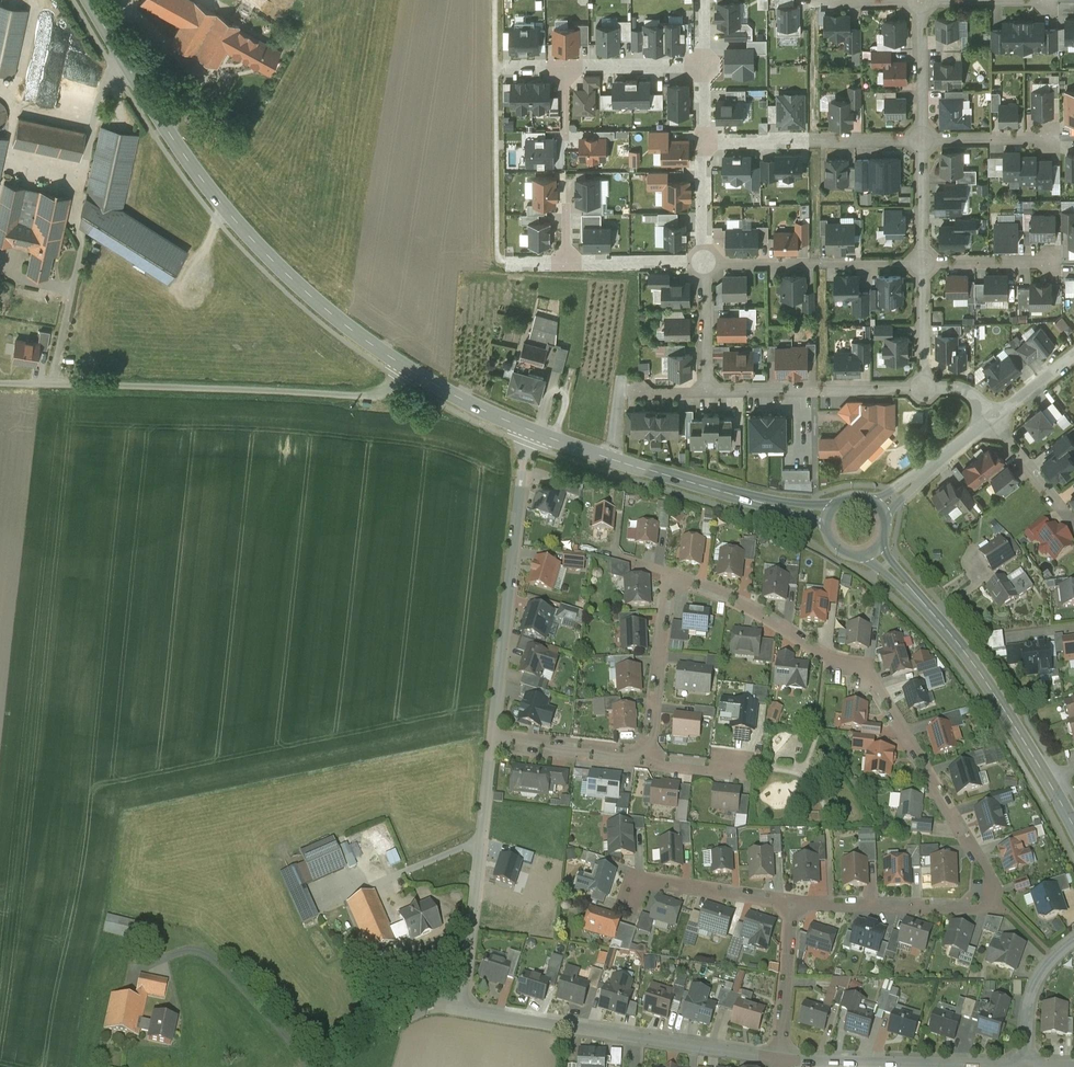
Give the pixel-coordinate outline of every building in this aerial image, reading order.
[(192,0),(142,0),(141,2),(180,24),(193,1),(192,0)] [(239,26),(193,1),(180,24),(171,41),(217,66),(226,49),(237,28),(239,26)] [(719,2),(719,25),(740,25),(740,2),(719,2)] [(0,4),(0,73),(13,76),(27,10),(0,4)] [(801,23),(798,23),(798,4),(778,5),(778,24),(776,24),(776,35),(801,34),(801,23)] [(669,22),(669,47),(685,47),(685,22),(683,22),(683,14),(669,14),(669,22)] [(849,15),(825,15),(825,33),(831,33),(831,34),(833,36),(841,36),(844,34),(844,33),(847,33),(849,33),(849,28),(849,15)] [(645,17),(645,50),(669,50),(669,47),(669,22),(660,22),(660,17),(645,17)] [(958,18),(937,18),(937,36),(943,36),(958,36),(958,35),(958,18)] [(618,20),(618,25),(620,25),(620,39),(631,39),(631,20),(618,20)] [(905,20),(886,20),(886,23),(883,25),(883,30),(886,32),(886,41),(905,41),(905,34),(906,34),(906,27),(905,27),(905,20)] [(1066,20),(1066,42),(1068,42),(1073,42),(1073,20),(1066,20)] [(1015,22),(1003,23),(1003,29),(1004,48),(1004,49),(1024,48),(1024,21),(1015,21),(1015,22)] [(1032,21),(1024,21),(1024,48),(1044,48),(1044,29),(1044,22),(1032,22),(1032,21)] [(511,48),(511,51),(519,51),(519,53),(529,53),(529,51),(539,51),(539,43),(539,29),(539,27),(535,27),(535,22),(515,22),(515,27),(511,27),(511,31),(511,48)] [(618,25),(597,25),(597,50),(620,50),(620,39),(620,25),(618,25)] [(279,51),(237,28),(226,49),(268,72),(279,51)] [(859,28),(849,28),(849,33),(847,33),(847,48),(859,48),(859,28)] [(554,29),(555,51),(578,50),(578,29),(554,29)] [(1003,29),(991,30),(991,48),(1004,48),(1003,29)] [(1058,29),(1044,29),(1044,48),(1059,47),(1058,42),(1058,29)] [(958,36),(943,36),(943,49),(942,49),(961,49),(962,49),(962,35),(958,35),(958,36)] [(747,39),(748,48),(753,48),(753,52),(767,52),(767,39),(747,39)] [(748,48),(727,48),(727,68),(735,68),(735,75),(753,74),(753,52),(753,48),(748,48)] [(891,49),(872,50),(872,66),(885,66),(885,61),(891,61),(891,49)] [(961,49),(942,49),(942,62),(961,62),(961,49)] [(897,61),(891,61),(885,61),(885,66),(885,82),(906,82),(906,63),(900,63),(897,61)] [(942,62),(935,62),(935,84),(962,84),(961,62),(942,62)] [(614,104),(632,104),(632,81),(614,81),(614,104)] [(632,104),(650,104),(649,81),(632,81),(632,104)] [(532,105),(550,105),(550,82),(532,83),(532,105)] [(1059,82),(1050,82),(1050,90),(1052,90),(1052,97),(1059,96),(1059,82)] [(513,105),(532,105),(532,83),(512,83),(513,105)] [(670,85),(670,115),(688,115),(688,85),(670,85)] [(861,86),(849,87),(849,101),(851,101),(851,104),(861,104),(861,86)] [(576,90),(576,112),(594,112),(594,89),(576,90)] [(726,89),(726,100),(743,100),(743,101),(746,101),(746,89),(726,89)] [(965,90),(945,90),(945,98),(963,98),(965,98),(965,90)] [(1050,90),(1033,91),(1033,116),(1052,115),(1052,97),(1052,90),(1050,90)] [(1066,91),(1066,101),(1068,104),(1068,123),(1073,123),(1073,91),(1066,91)] [(1000,92),(991,92),(991,110),(1000,110),(999,104),(1000,104),(1000,92)] [(805,126),(805,93),(778,93),(778,103),(778,122),(778,123),(784,123),(784,126),(805,126)] [(906,98),(885,98),(885,107),(882,108),(882,112),(885,114),(885,116),(906,116),(906,98)] [(945,98),(941,98),(941,126),(970,125),(969,113),(971,113),(971,107),(963,107),(963,98),(945,98)] [(718,100),(718,121),(726,121),(726,123),(735,123),(735,121),(743,121),(743,101),(743,100),(726,100),(718,100)] [(849,101),(831,101),(831,108),(829,110),(829,116),(831,118),(831,125),(851,125),(851,118),(853,118),(853,110),(851,110),(851,104),(851,101),(849,101)] [(778,122),(778,103),(768,103),(768,122),(778,122)] [(1016,104),(1015,103),(1009,103),(1008,104),(1000,104),(999,104),(1000,110),(1000,125),(1018,125),(1018,104),(1016,104)] [(85,132),(18,117),(13,144),(79,158),(85,132)] [(138,135),(101,127),(84,202),(122,210),(138,135)] [(527,138),(545,138),(545,130),(527,130),(527,138)] [(661,135),(661,160),(689,160),(689,135),(661,135)] [(581,138),(581,158),(606,158),(606,137),(581,138)] [(527,138),(527,164),(554,164),(554,138),(545,138),(527,138)] [(1020,152),(1003,152),(1004,177),(1020,177),(1020,156),(1020,152)] [(963,153),(941,153),(942,174),(954,173),(956,173),(961,173),(961,170),(961,164),(963,164),(963,153)] [(724,156),(724,178),(751,178),(751,156),(724,156)] [(777,156),(777,175),(802,175),(802,156),(777,156)] [(1020,156),(1020,177),(1020,182),(1036,182),(1036,161),(1036,156),(1020,156)] [(898,158),(870,158),(870,159),(870,179),(870,188),(899,187),(898,158)] [(847,159),(826,159),(827,183),(846,183),(847,183),(847,167),(847,159)] [(870,159),(855,159),(855,167),(855,179),(870,179),(870,159)] [(1036,161),(1036,182),(1036,186),(1052,186),(1052,161),(1036,161)] [(855,167),(847,167),(847,183),(846,183),(846,187),(855,187),(855,179),(855,167)] [(670,175),(671,178),(681,177),(681,170),(673,170),(673,175),(670,175)] [(976,170),(961,170),(961,173),(956,173),(957,183),(965,183),(976,183),(976,170)] [(664,178),(664,203),(688,203),(688,178),(664,178)] [(535,204),(555,204),(555,179),(534,179),(535,204)] [(577,203),(600,203),(600,179),(577,179),(577,203)] [(0,200),(0,241),(19,245),(19,244),(17,221),(24,187),(24,186),(4,182),(0,200)] [(957,183),(945,183),(946,191),(960,191),(960,197),(965,197),(965,183),(957,183)] [(39,190),(24,187),(17,221),(19,244),(27,246),(27,247),(32,248),(52,252),(57,253),(70,196),(39,190)] [(946,191),(936,191),(936,212),(960,212),(960,197),(960,191),(946,191)] [(187,251),(122,210),(84,202),(80,223),(99,236),(169,280),(187,251)] [(902,208),(884,208),(884,216),(902,216),(902,208)] [(1024,211),(1015,211),(1015,222),(1017,222),(1017,228),(1024,228),(1024,211)] [(1062,211),(1062,228),(1070,228),(1070,223),(1073,223),(1073,211),(1062,211)] [(664,223),(678,223),(678,212),(658,212),(659,223),(664,223)] [(584,213),(584,225),(602,225),(602,213),(584,213)] [(1055,215),(1032,215),(1032,238),(1055,238),(1055,215)] [(902,216),(884,216),(884,227),(886,227),(886,236),(904,235),(904,224),(906,224),(906,216),(902,216)] [(975,218),(955,219),(955,226),(964,226),(964,232),(975,232),(975,218)] [(529,222),(529,245),(552,245),(551,222),(529,222)] [(807,222),(797,222),(797,232),(797,242),(807,242),(807,222)] [(1015,222),(995,222),(995,244),(1017,244),(1017,228),(1017,222),(1015,222)] [(665,245),(686,245),(686,223),(678,223),(664,223),(665,245)] [(854,223),(841,224),(841,251),(848,251),(848,250),(854,250),(854,234),(854,223)] [(827,224),(827,234),(827,250),(834,250),(834,251),(841,251),(841,224),(827,224)] [(602,225),(584,225),(584,248),(612,248),(612,225),(602,225)] [(734,228),(727,228),(727,251),(737,251),(737,252),(743,252),(743,226),(734,226),(734,228)] [(751,228),(751,226),(743,226),(743,252),(748,252),(748,251),(758,251),(758,228),(751,228)] [(955,226),(941,226),(941,247),(945,247),(947,249),(949,250),(952,250),(954,249),(956,247),(964,247),(964,232),(964,226),(955,226)] [(797,232),(775,232),(775,251),(775,252),(776,252),(797,252),(798,252),(798,251),(797,251),(797,242),(797,232)] [(52,252),(32,248),(27,271),(46,276),(47,271),(48,271),(49,266),(48,266),(52,252)] [(669,272),(650,273),(650,286),(663,285),(663,282),(669,282),(669,272)] [(746,276),(724,276),(724,279),(724,297),(746,297),(746,276)] [(804,276),(782,276),(782,282),(777,282),(777,291),(782,291),(783,298),(803,298),(804,297),(804,292),(804,276)] [(858,276),(835,276),(835,297),(853,297),(859,297),(859,292),(858,276)] [(901,276),(879,276),(879,288),(879,301),(881,301),(901,301),(901,276)] [(967,276),(947,276),(947,293),(954,293),(956,296),(967,296),(967,276)] [(1007,276),(985,276),(985,282),(985,297),(986,297),(1007,297),(1007,276)] [(669,282),(663,282),(663,285),(663,303),(689,303),(689,282),(669,282)] [(985,282),(974,282),(975,302),(986,302),(986,297),(985,297),(985,282)] [(1051,284),(1031,284),(1031,287),(1031,304),(1032,304),(1040,304),(1042,307),(1047,307),(1049,304),(1051,304),(1051,284)] [(1031,287),(1018,288),(1018,307),(1032,307),(1032,304),(1031,304),(1031,287)] [(879,288),(870,288),(870,292),(870,308),(881,308),(881,301),(879,301),(879,288)] [(813,292),(804,292),(804,297),(803,298),(804,308),(813,308),(813,292)] [(870,292),(859,292),(859,297),(853,297),(853,312),(870,312),(870,308),(870,292)] [(756,307),(740,307),(740,317),(746,317),(746,322),(756,322),(756,307)] [(558,321),(536,314),(530,336),(549,342),(548,342),(555,344),(556,344),(558,321)] [(1062,316),(1056,321),(1062,329),(1068,324),(1062,316)] [(740,317),(719,317),(719,338),(746,338),(746,322),(746,317),(740,317)] [(689,318),(666,318),(666,337),(690,337),(689,318)] [(892,324),(875,324),(875,337),(886,337),(886,336),(892,336),(892,324)] [(961,324),(942,324),(942,335),(956,335),(956,336),(961,336),(961,324)] [(1069,324),(1064,328),(1068,333),(1073,329),(1069,324)] [(1054,344),(1041,328),(1027,339),(1028,340),(1039,354),(1040,355),(1054,344)] [(39,343),(38,347),(47,349),(50,331),(40,330),(38,343),(39,343)] [(942,335),(937,335),(938,356),(956,356),(956,336),(956,335),(942,335)] [(892,336),(886,336),(886,337),(886,344),(884,344),(884,352),(886,352),(886,360),(907,360),(907,336),(892,336)] [(38,343),(16,339),(12,360),(35,364),(38,347),(39,343),(38,343)] [(1028,340),(1018,348),(1029,362),(1039,354),(1028,340)] [(1006,345),(1012,352),(1017,348),(1011,341),(1006,345)] [(547,348),(524,342),(519,358),(531,362),(543,365),(547,348)] [(816,342),(806,342),(806,346),(807,346),(807,359),(816,359),(816,342)] [(871,342),(856,342),(856,352),(860,352),(860,359),(871,359),(871,342)] [(685,343),(666,344),(666,355),(671,355),(671,354),(685,354),(685,343)] [(777,344),(767,344),(768,359),(776,359),(776,349),(777,349),(777,344)] [(785,347),(785,349),(777,349),(776,349),(776,359),(777,372),(792,372),(792,374),(807,374),(807,359),(807,346),(806,346),(792,346),(792,347),(785,347)] [(567,349),(559,347),(557,354),(565,356),(567,349)] [(753,351),(725,351),(725,375),(742,375),(742,374),(753,374),(753,351)] [(856,352),(836,352),(836,374),(860,374),(860,359),(860,352),(856,352)] [(685,354),(671,354),(671,355),(671,375),(690,375),(690,354),(685,354)] [(998,357),(983,368),(999,388),(1021,370),(1009,355),(1001,361),(998,357)] [(531,362),(520,359),(518,370),(528,373),(531,362)] [(518,370),(514,369),(508,390),(539,398),(545,377),(544,377),(528,373),(518,370)] [(839,411),(851,421),(835,437),(820,437),(820,454),(837,454),(837,452),(840,452),(843,454),(843,467),(856,466),(867,455),(867,450),(874,443),(879,443),(891,432),(890,419),(894,415),(894,403),(861,403),(861,402),(848,402),(839,411)] [(1054,423),(1041,407),(1025,420),(1038,436),(1054,423)] [(656,409),(633,410),(633,423),(633,430),(633,432),(655,431),(656,432),(656,409)] [(679,424),(679,410),(656,411),(656,409),(656,432),(679,432),(679,431),(679,424)] [(719,413),(704,413),(704,418),(692,418),(692,428),(692,435),(692,443),(731,443),(731,418),(719,418),(719,413)] [(785,415),(774,415),(774,414),(774,413),(773,413),(764,413),(763,413),(763,414),(763,415),(752,415),(751,415),(750,415),(750,416),(751,416),(751,444),(751,445),(751,446),(752,446),(752,445),(785,445),(786,445),(786,444),(786,416),(786,415),(786,414),(785,414),(785,415)] [(1043,463),(1054,477),(1060,472),(1063,476),(1070,471),(1068,468),(1073,464),(1073,461),(1068,453),(1073,448),(1073,443),(1065,433),(1052,443),(1059,451),(1043,463)] [(989,448),(963,469),(975,483),(986,474),(1002,462),(1004,460),(995,449),(992,452),(989,448)] [(1002,462),(986,474),(990,480),(992,478),(1006,467),(1002,462)] [(964,474),(956,464),(951,468),(959,478),(964,474)] [(1006,467),(992,478),(993,479),(991,481),(998,487),(999,486),(1001,490),(1015,479),(1017,477),(1008,466),(1006,467)] [(810,468),(783,468),(783,483),(810,482),(810,468)] [(582,481),(563,475),(558,491),(565,493),(565,494),(580,499),(582,481)] [(1015,479),(1001,490),(1005,495),(1019,484),(1015,479)] [(950,481),(945,485),(944,484),(938,489),(939,490),(933,494),(946,510),(957,501),(963,496),(956,488),(950,481)] [(975,499),(963,483),(956,488),(963,496),(957,501),(963,508),(975,499)] [(558,491),(542,486),(539,495),(538,495),(536,503),(537,503),(533,513),(541,515),(540,516),(542,518),(545,520),(549,519),(549,518),(556,520),(565,494),(565,493),(558,491)] [(625,495),(614,494),(612,511),(616,511),(615,514),(623,514),(625,495)] [(612,511),(596,509),(593,530),(613,532),(615,514),(616,511),(612,511)] [(670,511),(660,510),(658,526),(658,530),(668,531),(670,511)] [(714,520),(703,519),(701,538),(711,539),(714,520)] [(1043,520),(1028,531),(1037,543),(1039,541),(1038,541),(1051,531),(1043,520)] [(658,526),(639,524),(638,532),(636,542),(636,544),(645,545),(645,546),(646,549),(650,550),(652,547),(652,546),(656,546),(658,530),(658,526)] [(1051,531),(1038,541),(1039,541),(1055,562),(1071,549),(1068,545),(1071,543),(1061,530),(1058,532),(1054,528),(1051,531)] [(632,531),(629,532),(628,541),(636,542),(638,532),(632,531)] [(1015,555),(1021,552),(1014,538),(1008,542),(1015,555)] [(704,541),(684,539),(681,564),(700,566),(701,557),(702,557),(704,541)] [(1001,541),(982,556),(994,574),(1013,559),(1001,541)] [(757,543),(741,542),(739,554),(743,554),(743,559),(755,560),(757,543)] [(739,554),(726,552),(726,557),(721,556),(720,566),(718,568),(718,573),(719,575),(719,577),(740,580),(743,559),(743,554),(739,554)] [(585,556),(565,554),(565,555),(564,565),(584,568),(585,556)] [(558,566),(538,559),(537,559),(537,560),(530,583),(529,584),(530,584),(531,584),(551,590),(551,591),(552,591),(552,590),(559,567),(560,566),(559,565),(558,566)] [(630,565),(617,562),(611,560),(612,577),(626,580),(630,580),(630,565)] [(799,569),(787,568),(786,577),(788,578),(787,587),(797,588),(799,569)] [(1021,571),(1012,578),(1012,577),(1006,581),(1004,578),(987,590),(1001,611),(1018,600),(1018,599),(1033,589),(1021,571)] [(786,577),(766,575),(764,599),(785,601),(787,587),(788,578),(786,577)] [(845,578),(844,588),(852,588),(852,578),(845,578)] [(630,580),(626,580),(627,596),(625,597),(625,603),(627,604),(627,606),(649,605),(648,579),(630,580)] [(1054,583),(1055,590),(1061,589),(1073,587),(1073,581),(1073,580),(1054,583)] [(1054,583),(1044,584),(1048,591),(1049,591),(1055,590),(1054,583)] [(839,585),(827,584),(826,584),(826,585),(824,599),(828,599),(828,604),(836,605),(837,605),(839,586),(839,585),(839,589),(839,585)] [(1061,589),(1063,607),(1073,606),(1073,587),(1061,589)] [(824,599),(805,596),(805,597),(802,621),(802,622),(803,622),(825,624),(828,604),(828,599),(824,599)] [(579,611),(547,601),(561,606),(559,612),(557,619),(583,627),(584,620),(577,618),(579,611)] [(559,612),(545,608),(544,610),(531,606),(522,632),(545,639),(552,618),(557,619),(559,612)] [(709,613),(686,610),(685,624),(684,629),(685,629),(707,632),(709,613)] [(880,612),(872,611),(870,627),(870,629),(878,630),(880,612)] [(639,615),(619,616),(620,626),(623,626),(623,625),(639,625),(639,615)] [(685,624),(672,623),(670,642),(683,644),(685,629),(684,629),(685,624)] [(639,625),(623,625),(623,626),(624,651),(646,650),(644,624),(639,625)] [(870,627),(849,625),(847,647),(868,649),(870,629),(870,627)] [(750,633),(743,632),(741,633),(735,632),(732,654),(755,657),(758,657),(760,640),(760,635),(751,634),(750,633)] [(534,643),(523,639),(520,649),(528,652),(529,648),(532,649),(534,643)] [(774,642),(760,640),(758,657),(755,657),(754,663),(771,665),(774,642)] [(901,640),(893,642),(889,640),(885,641),(883,645),(886,655),(881,657),(886,671),(891,670),(893,677),(911,672),(901,640)] [(1063,641),(1066,663),(1073,662),(1073,640),(1063,641)] [(1048,645),(1035,647),(1039,675),(1039,677),(1051,676),(1052,676),(1050,660),(1048,645)] [(1035,647),(1019,649),(1020,660),(1016,660),(1017,665),(1024,664),(1026,677),(1039,675),(1035,647)] [(529,648),(528,652),(526,658),(524,659),(522,666),(523,668),(521,673),(524,675),(539,679),(539,678),(543,666),(548,668),(555,671),(559,660),(546,656),(547,654),(532,649),(529,648)] [(1019,649),(1007,651),(1009,666),(1017,665),(1016,660),(1020,660),(1019,649)] [(927,655),(915,658),(920,678),(924,677),(924,676),(936,673),(934,664),(930,664),(927,655)] [(720,658),(707,656),(706,669),(712,670),(712,671),(719,672),(720,658)] [(793,657),(779,656),(776,685),(795,688),(796,690),(803,691),(804,689),(805,689),(808,665),(792,664),(793,657)] [(634,657),(614,658),(615,670),(618,670),(618,669),(634,668),(634,657)] [(1057,659),(1050,660),(1052,676),(1051,676),(1052,680),(1059,679),(1057,659)] [(548,668),(543,666),(539,678),(542,679),(543,680),(545,678),(548,668)] [(693,666),(693,668),(680,666),(677,690),(709,694),(712,671),(712,670),(706,669),(701,669),(701,667),(693,666)] [(634,668),(618,669),(618,670),(619,693),(641,692),(639,668),(634,668)] [(940,672),(924,677),(928,689),(943,685),(940,672)] [(539,679),(524,675),(524,677),(523,677),(521,685),(524,686),(538,690),(542,679),(539,678),(539,679)] [(538,690),(524,686),(521,695),(527,697),(537,700),(540,691),(538,690)] [(923,686),(904,691),(910,711),(917,708),(920,710),(926,709),(927,706),(928,705),(923,686)] [(769,689),(754,687),(752,704),(756,704),(756,705),(767,706),(769,689)] [(537,700),(527,697),(520,721),(541,727),(548,703),(537,700)] [(621,700),(605,700),(605,713),(615,713),(615,711),(622,711),(621,700)] [(752,704),(723,701),(721,717),(733,718),(732,729),(753,731),(756,705),(756,704),(752,704)] [(1065,705),(1071,723),(1073,722),(1073,702),(1065,705)] [(773,703),(767,721),(779,725),(785,707),(773,703)] [(867,706),(845,703),(843,727),(863,729),(864,729),(864,724),(867,706)] [(715,709),(695,707),(694,717),(700,717),(700,718),(713,719),(715,709)] [(622,711),(615,711),(615,713),(616,733),(635,732),(635,721),(636,720),(635,713),(634,713),(634,710),(622,711)] [(959,711),(940,717),(943,726),(949,725),(950,728),(963,724),(959,711)] [(694,717),(677,715),(674,735),(698,738),(700,718),(700,717),(694,717)] [(880,726),(864,724),(864,729),(863,729),(862,736),(874,737),(879,738),(880,726)] [(943,726),(935,729),(936,733),(935,736),(931,737),(936,756),(956,750),(950,728),(949,725),(943,726)] [(737,730),(736,741),(751,744),(753,733),(737,730)] [(862,736),(855,735),(853,752),(868,754),(869,748),(873,749),(874,737),(862,736)] [(873,749),(869,748),(868,754),(868,760),(871,761),(869,775),(879,776),(879,777),(885,778),(886,777),(889,777),(890,768),(892,768),(892,764),(894,763),(895,757),(893,755),(894,751),(873,749)] [(982,752),(964,757),(966,765),(973,763),(974,769),(986,765),(982,752)] [(966,765),(951,770),(959,794),(980,788),(974,769),(973,763),(966,765)] [(550,772),(514,768),(511,792),(548,796),(549,785),(551,772),(550,772)] [(567,773),(550,771),(550,772),(551,772),(549,785),(556,786),(566,787),(567,773)] [(621,777),(591,773),(589,798),(617,801),(618,801),(619,795),(621,777)] [(1007,779),(1007,786),(1018,787),(1019,783),(1015,782),(1015,779),(1007,779)] [(662,785),(654,784),(651,806),(677,809),(677,803),(679,787),(673,786),(673,783),(662,782),(662,785)] [(556,786),(549,785),(548,796),(553,797),(555,795),(556,786)] [(691,787),(682,786),(682,787),(679,787),(677,803),(689,804),(691,787)] [(740,790),(715,788),(712,809),(737,812),(739,797),(740,790)] [(1008,790),(989,796),(992,806),(998,804),(999,807),(1012,803),(1008,790)] [(631,796),(619,795),(618,801),(617,801),(616,810),(629,812),(631,796)] [(563,796),(562,807),(571,808),(572,797),(563,796)] [(922,799),(901,796),(899,819),(913,821),(919,821),(922,799)] [(749,798),(739,797),(737,812),(736,816),(747,818),(749,798)] [(992,806),(976,810),(983,836),(1005,829),(999,807),(998,804),(992,806)] [(644,819),(631,818),(631,824),(632,824),(633,831),(644,830),(644,819)] [(919,821),(913,821),(912,833),(930,836),(932,823),(919,821)] [(690,824),(679,823),(679,841),(680,841),(681,846),(691,845),(690,824)] [(623,825),(609,825),(610,844),(611,844),(611,856),(616,856),(624,855),(633,855),(633,831),(632,824),(631,824),(623,825)] [(1032,830),(1013,836),(1015,845),(1020,844),(1022,848),(1036,844),(1035,841),(1045,838),(1042,827),(1032,830)] [(737,837),(726,838),(727,853),(731,853),(731,854),(738,853),(737,837)] [(781,837),(767,837),(768,851),(772,850),(772,855),(782,854),(781,837)] [(333,841),(300,855),(312,882),(313,883),(345,868),(333,841)] [(679,841),(660,841),(661,867),(681,866),(681,846),(680,841),(679,841)] [(875,843),(858,844),(859,861),(866,861),(866,863),(876,863),(875,843)] [(1015,845),(999,850),(1006,873),(1027,867),(1032,865),(1029,853),(1024,855),(1022,848),(1020,844),(1015,845)] [(825,845),(809,845),(810,858),(816,858),(817,862),(826,862),(825,845)] [(939,847),(920,848),(920,851),(920,859),(932,859),(932,858),(939,858),(939,847)] [(768,851),(750,852),(751,879),(773,878),(772,855),(772,850),(768,851)] [(920,851),(907,852),(907,861),(909,861),(909,860),(909,869),(920,869),(920,859),(920,851)] [(727,853),(712,854),(713,874),(732,873),(731,854),(731,853),(727,853)] [(607,860),(588,854),(586,863),(596,866),(604,868),(607,860)] [(493,881),(515,887),(523,863),(501,856),(493,881)] [(810,858),(802,859),(802,863),(795,863),(796,885),(818,884),(817,862),(816,858),(810,858)] [(939,858),(932,858),(932,859),(933,888),(956,887),(955,858),(939,858)] [(859,861),(852,862),(852,864),(843,865),(844,887),(867,886),(866,863),(866,861),(859,861)] [(907,861),(887,861),(887,871),(885,871),(886,887),(910,886),(909,869),(909,861),(907,861)] [(304,864),(296,867),(304,886),(312,882),(304,864)] [(604,868),(596,866),(588,891),(607,897),(610,887),(609,886),(613,871),(604,868)] [(304,886),(296,867),(281,874),(302,923),(317,917),(304,886)] [(1065,877),(1068,886),(1073,884),(1073,883),(1070,875),(1065,877)] [(1065,877),(1048,882),(1051,889),(1057,887),(1060,895),(1070,891),(1068,886),(1065,877)] [(1026,880),(1014,884),(1017,893),(1029,889),(1026,880)] [(1051,889),(1032,895),(1040,917),(1046,920),(1062,915),(1065,909),(1060,895),(1057,887),(1051,889)] [(389,929),(372,892),(347,903),(358,929),(370,955),(395,944),(389,929)] [(667,901),(659,898),(657,899),(652,917),(651,919),(655,920),(675,926),(681,907),(668,902),(667,901)] [(347,903),(323,914),(334,940),(358,929),(347,903)] [(428,903),(419,908),(418,907),(409,910),(410,911),(399,916),(402,923),(389,929),(395,943),(418,932),(420,937),(421,938),(432,933),(432,932),(440,929),(428,903)] [(733,914),(707,906),(704,916),(700,928),(701,929),(726,936),(733,914)] [(637,930),(619,925),(621,919),(591,910),(586,926),(591,927),(591,929),(594,930),(593,933),(613,940),(613,942),(623,945),(621,951),(629,953),(637,931),(637,930)] [(704,916),(693,912),(686,933),(698,937),(701,929),(700,928),(704,916)] [(652,917),(642,914),(637,930),(637,931),(650,935),(655,920),(651,919),(652,917)] [(774,923),(750,915),(742,938),(757,943),(755,949),(765,952),(774,923)] [(145,925),(106,916),(103,932),(141,940),(145,925)] [(1002,920),(987,918),(983,929),(997,934),(1002,920)] [(1053,925),(1059,934),(1066,930),(1061,920),(1053,925)] [(932,929),(906,921),(902,935),(899,944),(900,944),(924,952),(932,929)] [(866,924),(859,922),(854,935),(851,945),(865,949),(873,924),(867,922),(866,924)] [(973,930),(952,923),(945,948),(961,953),(965,954),(967,948),(973,930)] [(879,926),(873,924),(865,949),(878,954),(878,953),(882,943),(886,930),(878,928),(879,926)] [(828,930),(826,931),(814,927),(810,936),(807,946),(808,947),(830,954),(836,935),(834,934),(833,931),(828,930)] [(902,935),(893,932),(888,946),(886,953),(896,956),(900,944),(899,944),(902,935)] [(810,936),(800,933),(798,953),(805,955),(808,947),(807,946),(810,936)] [(848,933),(843,948),(850,950),(851,945),(854,935),(848,933)] [(733,938),(724,967),(735,969),(738,959),(744,942),(733,938)] [(1004,939),(1000,952),(992,950),(988,963),(1015,972),(1024,946),(1004,939)] [(882,943),(878,953),(878,954),(876,959),(883,961),(886,953),(888,946),(882,943)] [(976,951),(967,948),(965,954),(961,953),(957,965),(971,969),(976,951)] [(610,950),(604,970),(610,972),(616,951),(610,950)] [(522,955),(510,951),(506,965),(509,966),(506,978),(514,980),(522,955)] [(554,955),(550,969),(560,972),(564,958),(554,955)] [(646,970),(657,970),(657,957),(646,957),(646,970)] [(506,965),(485,958),(478,978),(489,982),(497,985),(497,984),(503,986),(506,978),(509,966),(506,965)] [(560,972),(549,969),(545,981),(550,983),(549,985),(555,987),(560,972)] [(603,973),(592,970),(587,985),(589,986),(589,987),(598,990),(599,988),(603,973)] [(604,970),(603,973),(599,988),(606,990),(607,987),(612,988),(616,978),(617,974),(610,972),(604,970)] [(168,981),(139,975),(134,998),(145,1001),(146,995),(164,999),(168,981)] [(545,981),(525,975),(519,994),(544,1002),(549,985),(550,983),(545,981)] [(587,985),(565,978),(559,999),(582,1007),(589,987),(589,986),(587,985)] [(632,983),(616,978),(612,988),(607,987),(606,990),(600,1009),(625,1017),(632,995),(628,993),(632,983)] [(859,985),(854,982),(850,987),(856,991),(859,985)] [(892,987),(886,985),(884,992),(890,994),(892,987)] [(685,991),(674,987),(672,992),(670,998),(674,999),(673,1003),(681,1005),(685,991)] [(716,1006),(707,1003),(711,993),(693,987),(683,1019),(710,1027),(716,1006)] [(837,991),(833,1005),(841,1008),(845,995),(846,991),(838,988),(837,991)] [(661,995),(650,992),(644,1012),(654,1016),(655,1015),(667,1019),(667,1020),(668,1020),(673,1003),(674,999),(670,998),(672,992),(663,989),(661,995)] [(830,989),(824,1009),(830,1011),(832,1005),(833,1005),(837,991),(830,989)] [(721,990),(717,1001),(720,1002),(719,1007),(726,1010),(732,993),(721,990)] [(884,992),(882,991),(877,1008),(885,1011),(889,997),(890,997),(890,994),(884,992)] [(754,995),(743,992),(742,997),(740,1003),(750,1006),(754,995)] [(742,997),(732,993),(726,1010),(736,1013),(739,1003),(739,1002),(740,1003),(742,997)] [(134,998),(112,994),(104,1030),(138,1037),(139,1031),(142,1020),(146,1001),(145,1001),(134,998)] [(865,1001),(845,995),(841,1008),(851,1011),(845,1032),(868,1039),(875,1018),(861,1014),(865,1001)] [(890,997),(889,997),(885,1011),(884,1013),(891,1015),(896,999),(890,997)] [(1010,1002),(994,997),(990,1008),(986,1006),(980,1023),(976,1034),(998,1041),(1005,1021),(1004,1021),(1010,1002)] [(977,1004),(966,1000),(960,1017),(971,1020),(977,1004)] [(740,1003),(739,1003),(736,1013),(733,1023),(759,1031),(765,1011),(750,1006),(740,1003)] [(949,1009),(942,1007),(943,1004),(940,1003),(939,1006),(938,1006),(936,1012),(932,1024),(933,1024),(931,1033),(945,1037),(945,1036),(954,1039),(953,1040),(954,1040),(961,1020),(947,1016),(949,1009)] [(824,1009),(805,1004),(799,1024),(824,1032),(831,1011),(830,1011),(824,1009)] [(986,1006),(977,1004),(971,1020),(980,1023),(986,1006)] [(1066,1005),(1045,1004),(1043,1034),(1065,1035),(1066,1020),(1066,1005)] [(920,1021),(895,1013),(889,1033),(914,1041),(920,1021)] [(177,1020),(154,1015),(152,1022),(150,1033),(148,1040),(170,1045),(177,1020)] [(152,1022),(142,1020),(139,1031),(150,1033),(152,1022)] [(1073,1020),(1066,1020),(1065,1035),(1072,1036),(1073,1020)] [(613,1066),(623,1066),(623,1049),(613,1049),(613,1066)] [(590,1053),(590,1054),(582,1054),(582,1052),(581,1052),(580,1066),(604,1066),(605,1053),(590,1053)]
